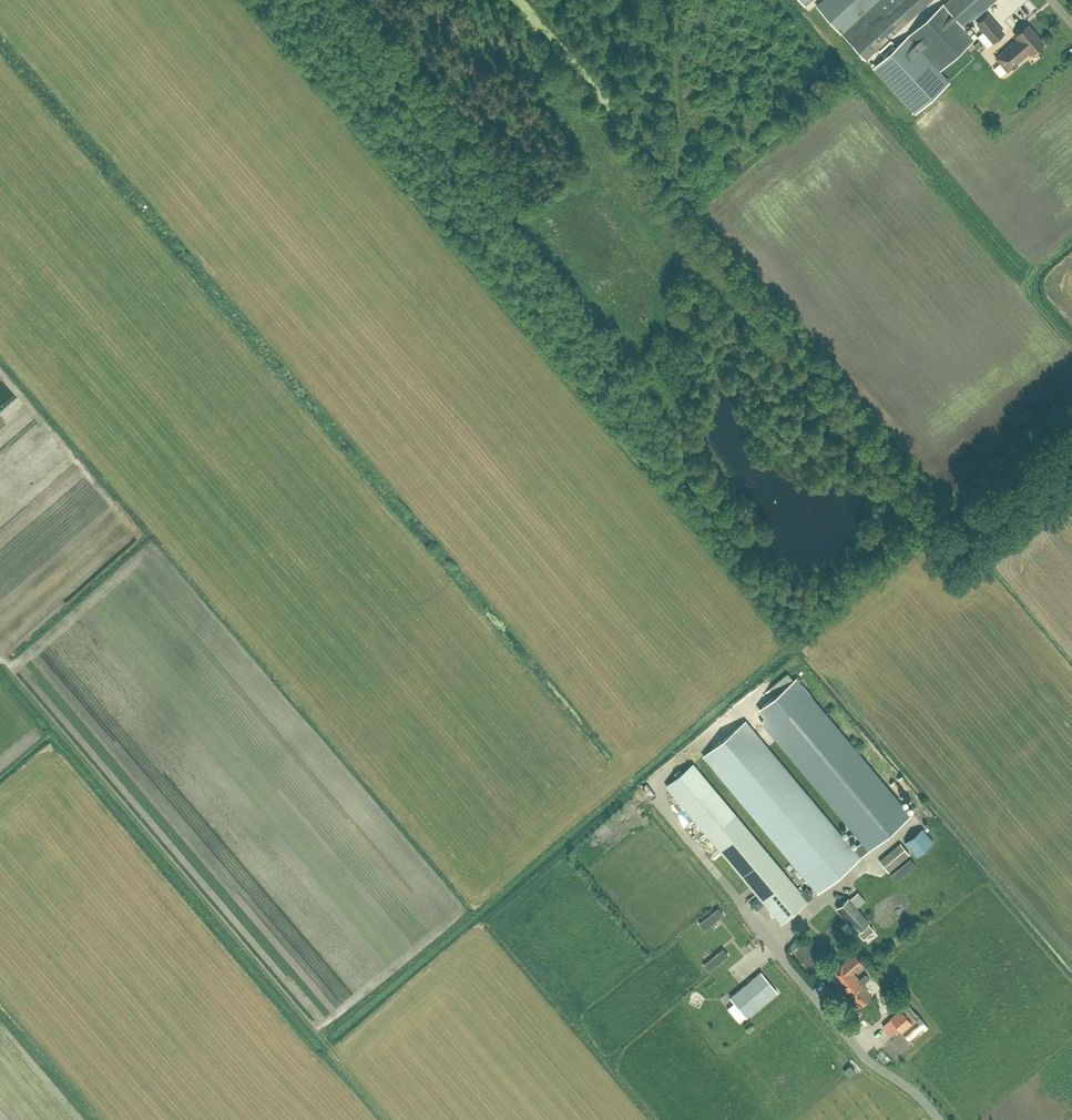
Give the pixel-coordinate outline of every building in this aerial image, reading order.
[(879,46),(931,0),(899,0),(885,13),(877,3),(880,0),(821,0),(816,4),(865,59),(879,46)] [(974,38),(963,26),(961,25),(989,0),(948,0),(943,4),(908,36),(939,69),(974,38)] [(1002,35),(985,15),(975,23),(992,43),(1002,35)] [(1022,53),(1027,49),(1031,53),(1044,42),(1028,24),(1015,35),(1021,41),(1016,46),(1015,45),(1011,44),(997,57),(1008,71),(1012,68),(1014,69),(1019,65),(1018,62),(1025,56),(1022,53)] [(986,47),(991,42),(982,32),(976,37),(986,47)] [(908,36),(908,35),(872,68),(914,114),(950,81),(939,69),(908,36)] [(796,677),(753,713),(860,841),(868,850),(911,814),(796,677)] [(745,720),(703,755),(817,891),(859,857),(868,850),(860,841),(852,848),(848,843),(843,838),(745,720)] [(813,895),(809,890),(808,891),(806,887),(800,892),(692,763),(666,785),(781,922),(813,895)] [(922,827),(904,841),(916,855),(933,841),(922,827)] [(879,859),(888,871),(909,853),(900,842),(879,859)] [(848,896),(835,907),(846,921),(855,932),(856,933),(858,931),(863,938),(873,930),(868,923),(869,922),(857,907),(850,898),(848,896)] [(812,971),(821,965),(809,947),(800,952),(812,971)] [(829,974),(841,989),(847,983),(846,982),(848,981),(846,978),(853,971),(863,963),(855,952),(829,974)] [(761,970),(730,996),(746,1016),(778,990),(761,970)] [(847,983),(841,989),(845,993),(846,993),(858,1006),(871,995),(865,987),(866,986),(863,983),(869,977),(866,973),(859,979),(853,971),(846,978),(848,981),(846,982),(847,983)] [(881,994),(883,1003),(892,1001),(890,992),(881,994)] [(900,1008),(890,1016),(902,1030),(912,1021),(900,1008)] [(917,1019),(902,1031),(906,1036),(921,1024),(917,1019)] [(877,1047),(870,1051),(874,1057),(881,1053),(877,1047)]
